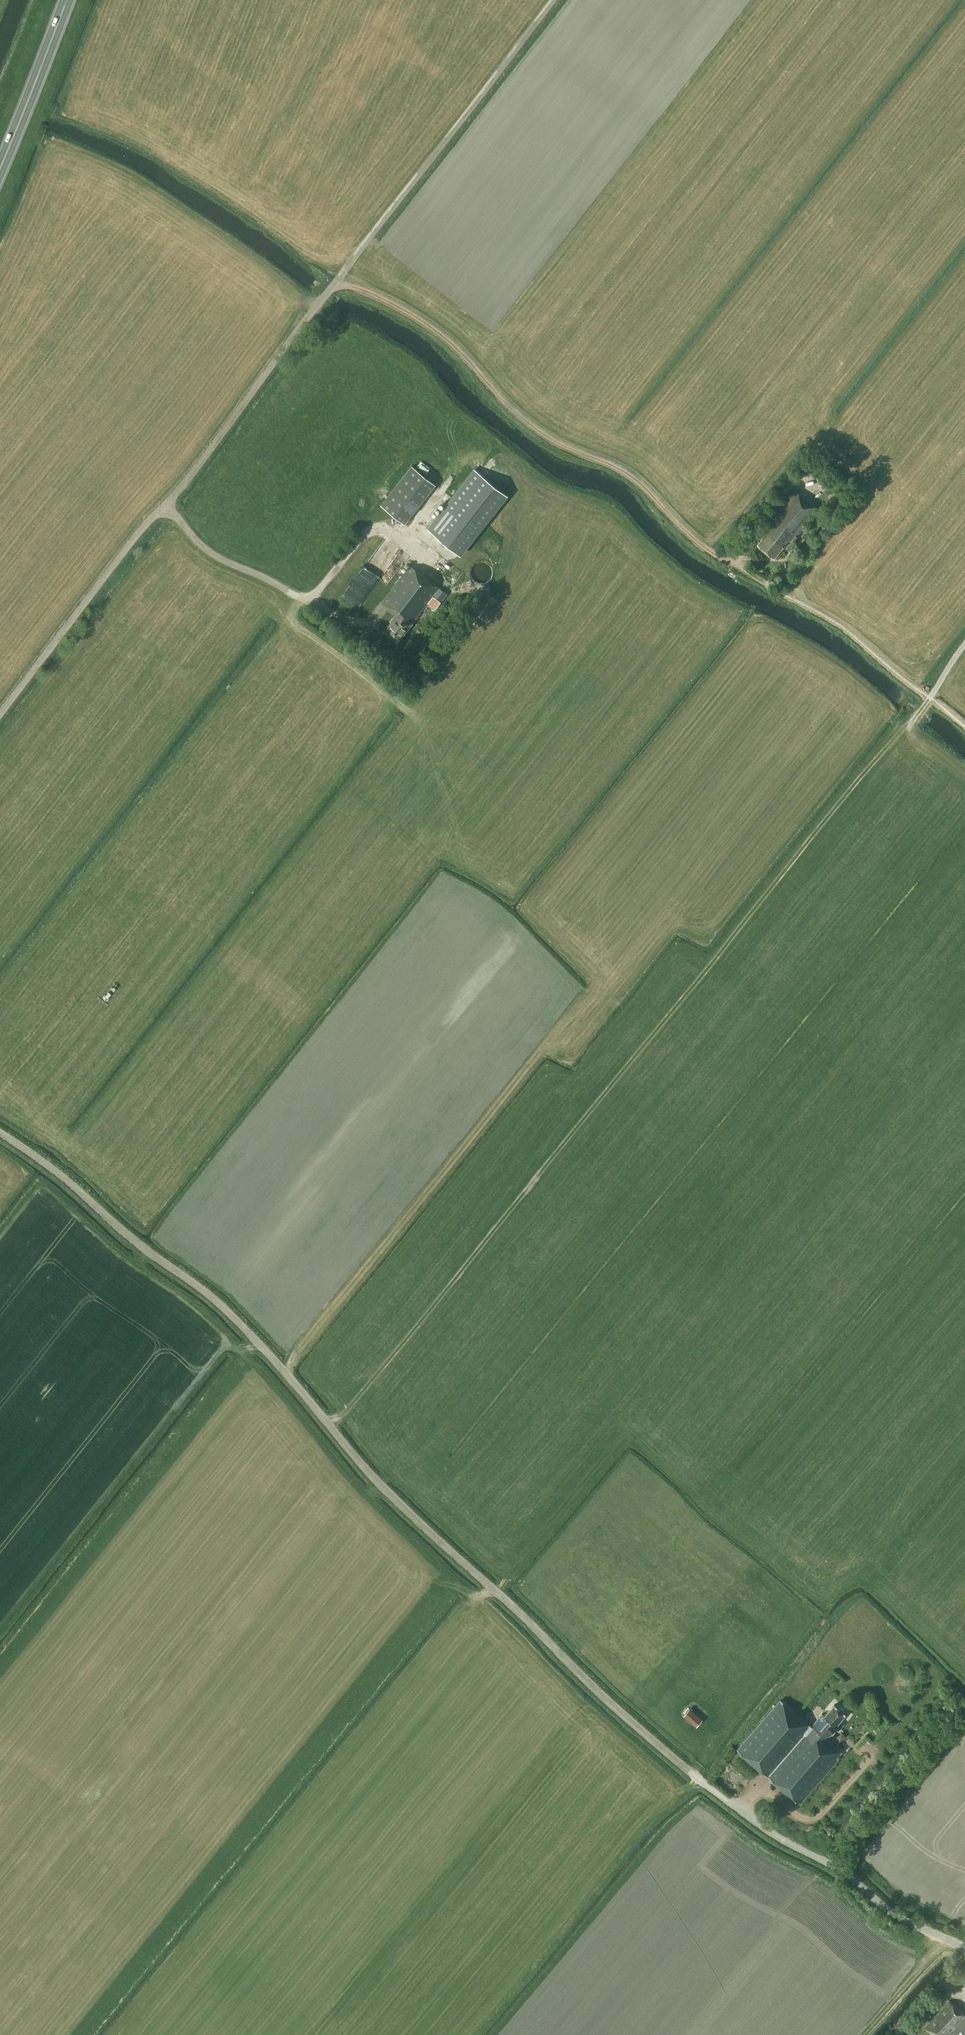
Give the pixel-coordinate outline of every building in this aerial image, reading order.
[(436,484),(412,465),(381,504),(405,523),(436,484)] [(506,495),(475,470),(428,529),(459,554),(506,495)] [(786,550),(790,545),(794,541),(793,541),(803,528),(807,531),(810,527),(807,524),(819,510),(794,489),(756,535),(762,540),(757,545),(773,558),(782,547),(786,550)] [(447,594),(411,566),(382,603),(398,616),(385,631),(398,641),(433,596),(441,602),(447,594)] [(822,1713),(811,1726),(780,1699),(737,1749),(799,1803),(837,1757),(836,1756),(840,1750),(825,1737),(830,1731),(832,1732),(837,1727),(835,1726),(836,1724),(835,1724),(845,1712),(833,1703),(824,1714),(822,1713)] [(702,1719),(690,1708),(684,1715),(696,1726),(702,1719)] [(948,2001),(923,2028),(931,2034),(964,2034),(964,2016),(948,2001)]
